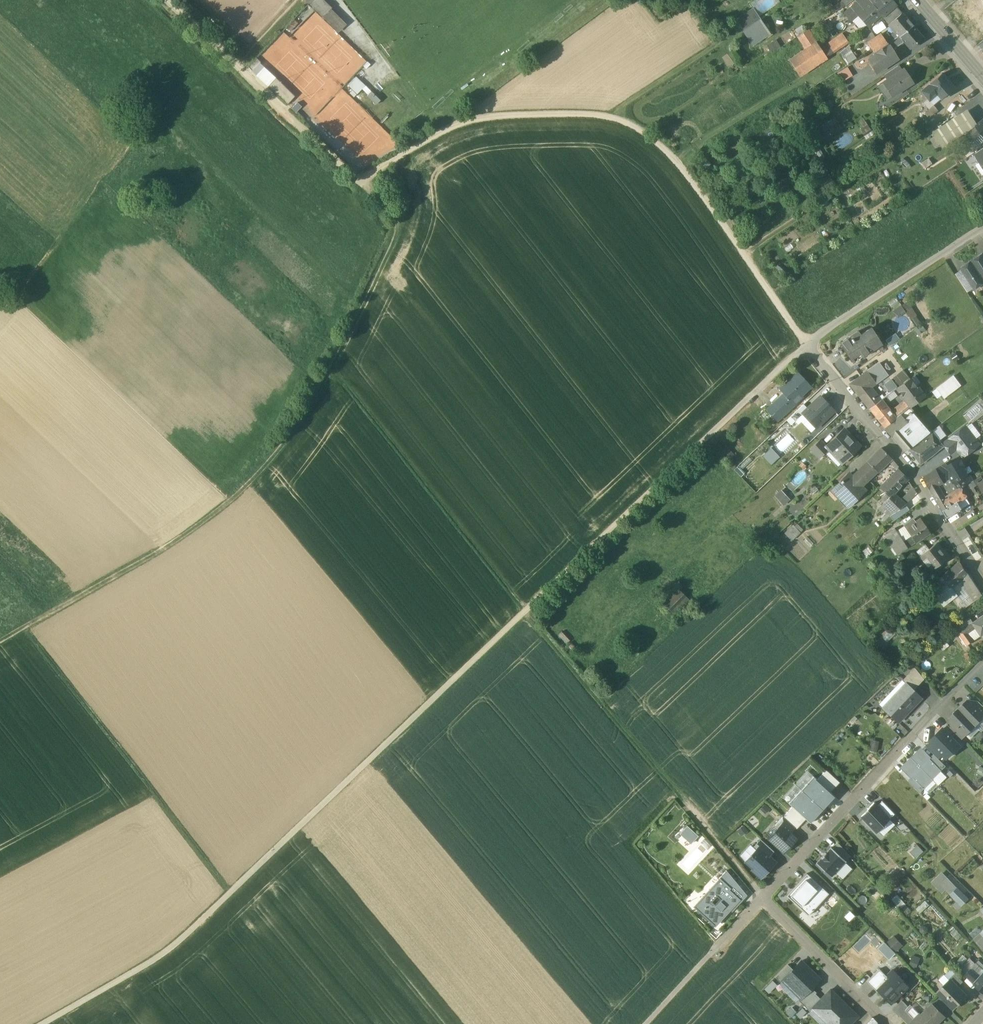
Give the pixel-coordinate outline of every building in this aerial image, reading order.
[(339,32),(347,23),(323,0),(305,0),(339,32)] [(862,4),(865,8),(863,10),(862,11),(872,23),(881,15),(883,17),(896,6),(891,0),(866,0),(862,4)] [(858,3),(847,13),(852,19),(862,11),(863,10),(858,3)] [(896,6),(883,17),(888,22),(901,11),(896,6)] [(753,9),(734,21),(751,46),(769,34),(753,9)] [(901,11),(888,22),(896,32),(899,36),(913,25),(901,11)] [(913,25),(899,36),(904,42),(910,49),(923,38),(913,25)] [(876,39),(869,29),(862,35),(868,44),(876,39)] [(817,42),(789,61),(800,76),(854,40),(847,30),(821,48),(817,42)] [(889,36),(887,33),(882,36),(883,37),(887,43),(892,40),(889,36)] [(887,43),(883,37),(882,36),(882,35),(876,39),(868,44),(874,52),(887,43)] [(887,43),(874,52),(876,56),(868,60),(876,72),(897,59),(891,50),(904,42),(899,36),(892,40),(887,43)] [(849,62),(857,57),(851,50),(844,55),(849,62)] [(843,80),(853,75),(849,66),(839,71),(843,80)] [(898,66),(884,74),(888,80),(901,71),(898,66)] [(888,80),(883,83),(888,91),(892,88),(896,93),(912,83),(909,77),(904,76),(902,72),(904,70),(901,71),(888,80)] [(943,74),(930,84),(930,85),(938,94),(941,98),(942,99),(955,89),(943,74)] [(365,85),(356,77),(347,85),(356,94),(365,85)] [(285,89),(275,79),(268,86),(287,104),(292,99),(283,91),(285,89)] [(930,85),(922,92),(927,98),(932,94),(934,97),(938,94),(930,85)] [(934,97),(932,94),(927,98),(933,105),(941,98),(938,94),(934,97)] [(933,106),(924,113),(928,118),(938,110),(933,105),(933,106)] [(967,111),(935,132),(944,145),(975,125),(967,111)] [(982,133),(976,127),(971,131),(976,138),(982,133)] [(976,138),(971,131),(966,135),(971,142),(976,138)] [(971,142),(975,148),(982,141),(982,135),(982,133),(976,138),(971,142)] [(974,154),(978,159),(982,156),(982,148),(974,154)] [(972,261),(982,278),(982,254),(972,261)] [(972,261),(960,269),(962,271),(972,287),(974,289),(982,283),(982,278),(972,261)] [(972,287),(962,271),(956,275),(967,291),(972,287)] [(896,315),(905,311),(901,304),(892,309),(896,315)] [(871,329),(852,341),(850,337),(841,343),(851,359),(859,353),(862,357),(881,344),(871,329)] [(884,359),(879,363),(887,374),(887,375),(891,380),(897,376),(884,359)] [(879,363),(873,368),(881,379),(887,375),(887,374),(879,363)] [(881,379),(873,368),(867,372),(876,383),(881,379)] [(812,387),(798,372),(780,389),(785,394),(781,397),(791,408),(804,397),(802,395),(812,387)] [(867,372),(851,384),(859,395),(870,387),(876,383),(867,372)] [(903,383),(897,376),(891,380),(894,384),(897,388),(903,383)] [(951,377),(936,388),(940,393),(955,382),(951,377)] [(903,383),(897,388),(906,399),(918,390),(910,378),(903,383)] [(955,382),(940,393),(944,398),(959,387),(955,382)] [(894,384),(878,397),(880,400),(897,388),(894,384)] [(870,387),(859,395),(864,401),(875,393),(870,387)] [(918,390),(906,399),(911,407),(923,397),(918,390)] [(875,393),(864,401),(869,408),(880,400),(878,397),(875,393)] [(808,409),(802,414),(816,428),(834,410),(821,396),(808,409)] [(781,397),(767,410),(778,421),(791,408),(781,397)] [(880,400),(869,408),(874,414),(885,406),(880,400)] [(804,404),(791,416),(795,421),(802,414),(808,409),(804,404)] [(901,404),(891,412),(896,418),(906,410),(901,404)] [(891,412),(885,406),(874,414),(885,428),(896,418),(891,412)] [(915,445),(929,434),(912,412),(904,418),(910,425),(903,431),(908,437),(912,442),(914,443),(914,444),(915,445)] [(901,415),(885,428),(893,438),(903,431),(910,425),(904,418),(901,415)] [(966,427),(944,444),(951,453),(956,449),(961,450),(965,455),(979,444),(966,427)] [(852,439),(844,430),(828,444),(838,455),(836,457),(842,464),(850,457),(849,456),(853,452),(854,453),(861,446),(853,438),(852,439)] [(903,431),(893,438),(899,444),(908,437),(903,431)] [(915,445),(910,449),(920,463),(943,446),(932,432),(929,434),(915,445)] [(908,437),(899,444),(905,451),(914,444),(914,443),(912,442),(908,437)] [(820,440),(811,449),(820,459),(830,450),(820,440)] [(728,461),(733,456),(724,446),(719,451),(728,461)] [(773,447),(764,456),(772,464),(781,456),(773,447)] [(891,458),(882,448),(868,461),(869,462),(878,471),(891,458)] [(961,458),(952,463),(951,461),(944,465),(952,477),(951,477),(954,482),(967,475),(963,468),(966,467),(961,458)] [(878,471),(869,462),(861,469),(870,479),(878,471)] [(944,465),(923,477),(930,489),(938,484),(951,477),(952,477),(944,465)] [(870,479),(861,469),(856,474),(865,483),(870,479)] [(898,469),(880,487),(886,493),(890,497),(893,493),(908,479),(898,469)] [(853,477),(850,474),(842,481),(842,480),(833,489),(841,497),(838,499),(839,499),(840,498),(849,507),(866,491),(862,486),(865,483),(856,474),(853,477)] [(967,475),(954,482),(959,489),(967,484),(973,481),(969,475),(968,476),(967,475)] [(938,484),(930,489),(934,495),(942,491),(938,484)] [(967,484),(960,489),(965,498),(966,497),(972,493),(967,484)] [(913,488),(903,498),(906,502),(907,503),(916,494),(913,488)] [(959,489),(946,497),(942,491),(934,495),(944,511),(963,499),(965,498),(960,489),(959,489)] [(790,499),(781,490),(775,495),(784,505),(790,499)] [(885,501),(884,502),(889,508),(899,499),(893,493),(890,497),(885,501)] [(970,504),(973,509),(982,503),(980,498),(970,504)] [(899,499),(889,508),(893,513),(904,505),(899,499)] [(889,508),(884,502),(878,507),(883,512),(884,511),(886,513),(889,516),(893,513),(889,508)] [(972,512),(970,507),(957,514),(959,519),(972,512)] [(951,509),(945,513),(948,518),(955,513),(951,509)] [(915,522),(907,528),(911,535),(912,535),(916,542),(930,533),(921,519),(915,522)] [(801,532),(794,525),(786,533),(792,540),(801,532)] [(895,528),(886,534),(891,542),(896,538),(895,536),(899,533),(895,528)] [(899,533),(895,536),(896,538),(891,542),(899,553),(908,547),(903,540),(899,533)] [(912,535),(903,540),(908,547),(916,542),(912,535)] [(948,557),(937,543),(929,549),(920,556),(927,564),(933,559),(937,565),(948,557)] [(925,545),(917,551),(920,556),(929,549),(925,545)] [(969,575),(959,563),(942,577),(951,589),(953,587),(961,580),(969,575)] [(969,575),(961,580),(971,596),(972,598),(975,602),(982,596),(982,595),(969,575)] [(951,589),(942,577),(931,586),(946,605),(953,599),(958,595),(953,587),(951,589)] [(961,580),(953,587),(958,595),(963,602),(971,596),(961,580)] [(690,600),(677,586),(660,600),(674,614),(680,608),(682,609),(690,600)] [(958,595),(953,599),(957,605),(963,602),(958,595)] [(680,621),(694,608),(689,602),(682,609),(675,615),(680,621)] [(971,620),(974,623),(977,628),(982,635),(982,634),(982,612),(971,620)] [(971,620),(970,619),(958,628),(962,635),(968,632),(966,629),(974,623),(971,620)] [(974,623),(966,629),(968,632),(969,633),(977,628),(974,623)] [(897,634),(893,630),(884,638),(889,643),(897,634)] [(968,632),(962,635),(968,644),(974,641),(969,633),(968,632)] [(924,679),(915,667),(902,681),(905,684),(906,683),(913,690),(924,679)] [(913,690),(906,683),(905,684),(895,695),(897,696),(885,709),(899,722),(922,698),(913,690)] [(971,701),(966,701),(959,708),(975,725),(982,717),(982,714),(974,705),(971,701)] [(979,701),(974,705),(982,714),(982,705),(979,701)] [(975,725),(959,708),(952,715),(952,720),(955,724),(966,734),(975,725)] [(966,734),(955,724),(951,728),(956,733),(962,739),(966,734)] [(951,728),(948,725),(944,729),(943,729),(952,738),(952,737),(956,733),(951,728)] [(943,728),(930,741),(931,741),(939,749),(944,754),(943,754),(947,758),(960,745),(952,737),(952,738),(943,729),(944,729),(943,728)] [(939,749),(931,741),(926,746),(934,754),(939,749)] [(939,749),(934,754),(939,759),(943,754),(944,754),(939,749)] [(922,750),(902,769),(911,778),(912,777),(924,788),(933,780),(932,779),(941,770),(930,758),(922,750)] [(939,759),(934,754),(930,758),(941,770),(946,766),(939,759)] [(948,766),(943,769),(948,777),(953,774),(948,766)] [(817,780),(829,791),(839,781),(826,770),(817,780)] [(823,810),(835,797),(829,791),(817,780),(813,777),(801,790),(823,810)] [(924,788),(912,777),(911,778),(908,781),(920,792),(924,788)] [(810,823),(823,810),(801,790),(789,803),(792,806),(804,818),(810,823)] [(877,805),(890,818),(894,814),(882,801),(877,805)] [(877,805),(874,803),(861,816),(876,831),(890,818),(877,805)] [(795,827),(804,818),(792,806),(783,816),(795,827)] [(795,827),(783,816),(775,824),(779,827),(782,824),(790,832),(795,827)] [(688,824),(681,832),(691,842),(699,834),(688,824)] [(790,832),(782,824),(779,827),(769,838),(784,852),(796,838),(790,832)] [(774,851),(761,839),(753,847),(756,849),(759,847),(769,856),(774,851)] [(839,843),(833,850),(845,860),(850,856),(839,843)] [(756,849),(745,861),(753,868),(752,869),(761,877),(775,861),(769,856),(759,847),(756,849)] [(833,850),(830,847),(817,863),(832,876),(845,860),(833,850)] [(718,879),(740,899),(746,893),(727,870),(718,879)] [(829,893),(807,873),(796,885),(798,887),(788,897),(808,915),(829,893)] [(962,905),(968,899),(942,873),(933,882),(941,891),(945,888),(962,905)] [(740,899),(718,879),(693,906),(715,926),(740,899)] [(906,907),(901,902),(896,907),(905,916),(910,911),(906,907)] [(930,907),(920,915),(924,919),(933,912),(930,907)] [(895,936),(889,942),(897,950),(904,943),(895,936)] [(915,956),(910,966),(916,968),(920,958),(915,956)] [(970,958),(960,968),(966,973),(972,967),(975,971),(980,976),(980,975),(982,973),(982,970),(970,958)] [(793,969),(782,980),(783,981),(791,989),(811,970),(801,961),(793,969)] [(782,980),(793,969),(788,964),(775,977),(781,982),(783,981),(782,980)] [(972,967),(966,973),(970,977),(975,971),(972,967)] [(889,979),(879,969),(867,981),(877,992),(879,991),(878,990),(889,979)] [(820,979),(811,970),(791,989),(800,998),(801,998),(812,987),(820,979)] [(975,971),(970,977),(975,982),(980,976),(975,971)] [(963,981),(955,972),(949,978),(949,979),(952,981),(958,986),(963,981)] [(908,986),(895,973),(889,979),(878,990),(879,991),(891,1003),(901,993),(903,991),(902,991),(908,986)] [(980,975),(980,976),(975,982),(982,990),(982,973),(980,975)] [(958,986),(952,981),(949,979),(937,991),(953,1007),(966,995),(958,986)] [(783,981),(781,982),(778,985),(796,1002),(798,1000),(800,998),(791,989),(783,981)] [(804,1005),(815,993),(817,992),(812,987),(801,998),(800,998),(798,1000),(804,1005)] [(843,1003),(844,1004),(845,1003),(844,1003),(831,989),(821,999),(813,1007),(814,1008),(826,1020),(827,1021),(843,1003)] [(813,1007),(821,999),(815,993),(804,1005),(810,1011),(814,1008),(813,1007)] [(908,1006),(902,1000),(893,1009),(899,1015),(908,1006)] [(826,1020),(825,1021),(829,1023),(850,1023),(857,1017),(844,1004),(843,1003),(827,1021),(826,1020)] [(912,1023),(937,1023),(945,1016),(933,1003),(912,1023)] [(814,1008),(810,1011),(809,1013),(820,1023),(829,1023),(825,1021),(826,1020),(814,1008)]
